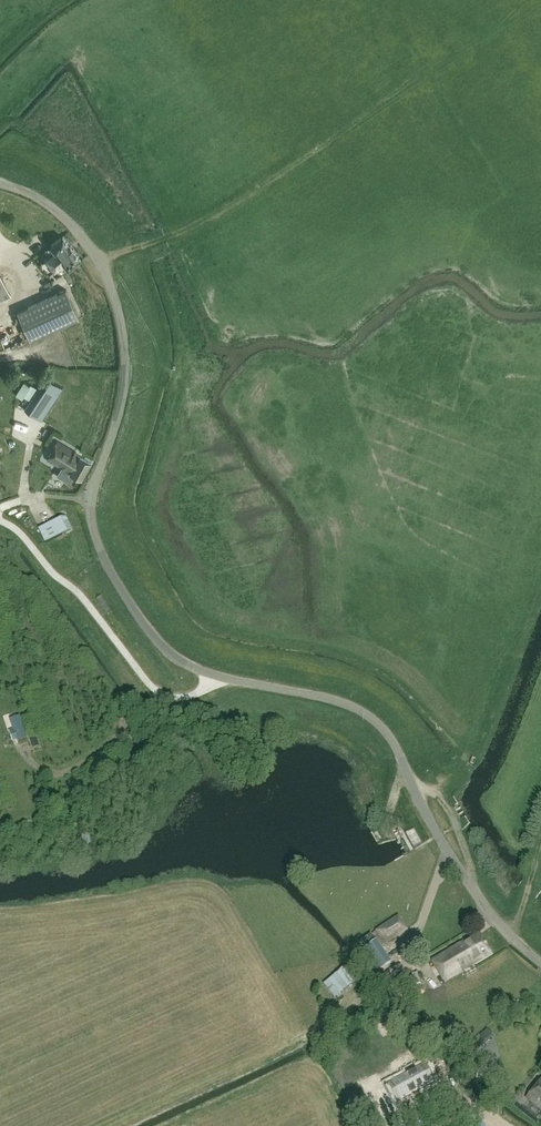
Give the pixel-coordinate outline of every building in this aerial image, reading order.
[(70,245),(63,236),(51,245),(55,251),(46,258),(54,269),(63,262),(68,268),(80,259),(73,250),(74,249),(70,245)] [(10,295),(0,273),(0,300),(10,295)] [(17,311),(30,340),(79,318),(66,289),(17,311)] [(13,316),(17,326),(21,324),(18,314),(13,316)] [(45,378),(28,404),(24,409),(41,420),(63,387),(46,376),(45,378)] [(82,479),(91,463),(75,453),(75,452),(57,441),(45,458),(64,470),(64,469),(82,479)] [(4,481),(2,490),(16,493),(18,483),(4,481)] [(73,530),(66,516),(45,526),(38,529),(45,543),(51,540),(73,530)] [(15,733),(11,734),(13,741),(17,740),(18,742),(27,739),(27,738),(20,720),(12,723),(15,733)] [(37,738),(31,739),(34,748),(39,747),(37,738)] [(413,848),(422,844),(414,830),(410,832),(405,834),(413,848)] [(407,929),(398,916),(374,932),(375,932),(372,934),(381,946),(384,944),(385,945),(407,929)] [(493,953),(480,932),(431,962),(444,983),(493,953)] [(373,939),(370,933),(359,941),(362,946),(373,939)] [(391,963),(376,941),(362,952),(377,973),(391,963)] [(323,984),(335,999),(352,985),(358,980),(347,965),(340,970),(323,984)] [(480,1056),(471,1063),(480,1076),(489,1067),(480,1056)] [(433,1084),(424,1066),(415,1070),(414,1069),(405,1074),(406,1075),(388,1084),(397,1102),(410,1096),(416,1093),(416,1092),(433,1084)] [(527,1098),(540,1109),(540,1081),(527,1098)]
